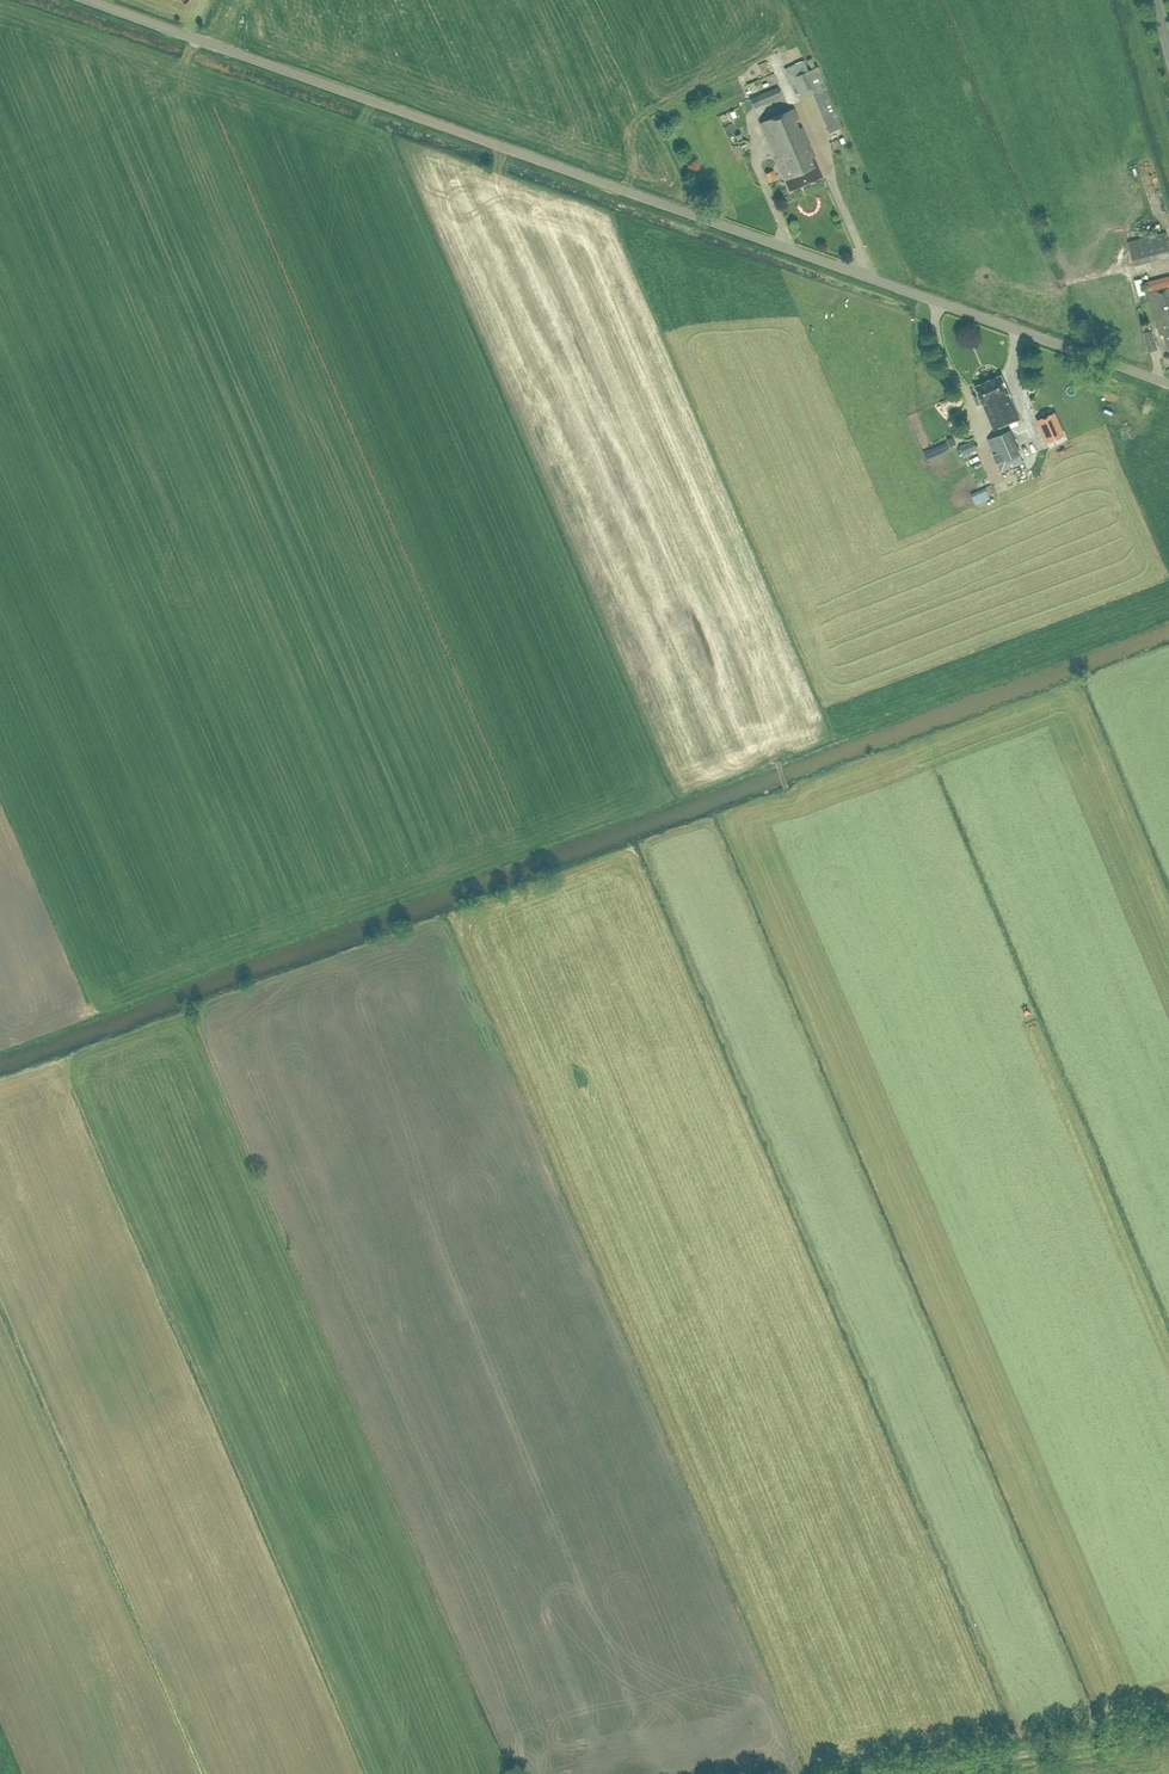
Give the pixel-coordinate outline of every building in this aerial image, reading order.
[(808,70),(804,60),(784,68),(794,93),(810,87),(829,132),(842,127),(817,67),(808,70)] [(757,66),(761,78),(771,75),(767,63),(757,66)] [(743,96),(766,87),(763,80),(740,89),(743,96)] [(766,91),(770,100),(781,96),(777,87),(766,91)] [(216,96),(225,111),(232,107),(224,91),(216,96)] [(760,104),(770,100),(766,91),(756,95),(760,104)] [(797,174),(802,185),(822,176),(801,127),(798,128),(795,120),(797,118),(793,108),(776,116),(800,173),(797,174)] [(789,190),(802,185),(797,174),(800,173),(776,116),(760,122),(789,190)] [(842,153),(848,150),(844,140),(838,142),(842,153)] [(768,181),(775,179),(774,176),(776,175),(773,170),(765,173),(768,181)] [(1168,255),(1168,252),(1164,233),(1129,241),(1135,264),(1168,255)] [(1145,282),(1161,334),(1164,333),(1168,348),(1168,275),(1145,282)] [(1135,281),(1139,296),(1146,294),(1141,279),(1135,281)] [(1149,352),(1158,349),(1152,329),(1149,323),(1141,326),(1143,332),(1149,352)] [(988,379),(1006,422),(1018,416),(1010,396),(1011,396),(1011,394),(1010,391),(1008,391),(1001,373),(988,379)] [(994,427),(1006,422),(988,379),(974,385),(982,402),(983,401),(994,427)] [(964,413),(955,416),(959,425),(967,421),(964,413)] [(1064,435),(1054,413),(1038,420),(1047,442),(1064,435)] [(1001,469),(1022,460),(1009,428),(987,438),(1001,469)] [(973,440),(963,445),(959,447),(963,456),(977,449),(973,440)] [(975,506),(988,500),(985,493),(971,499),(975,506)]
